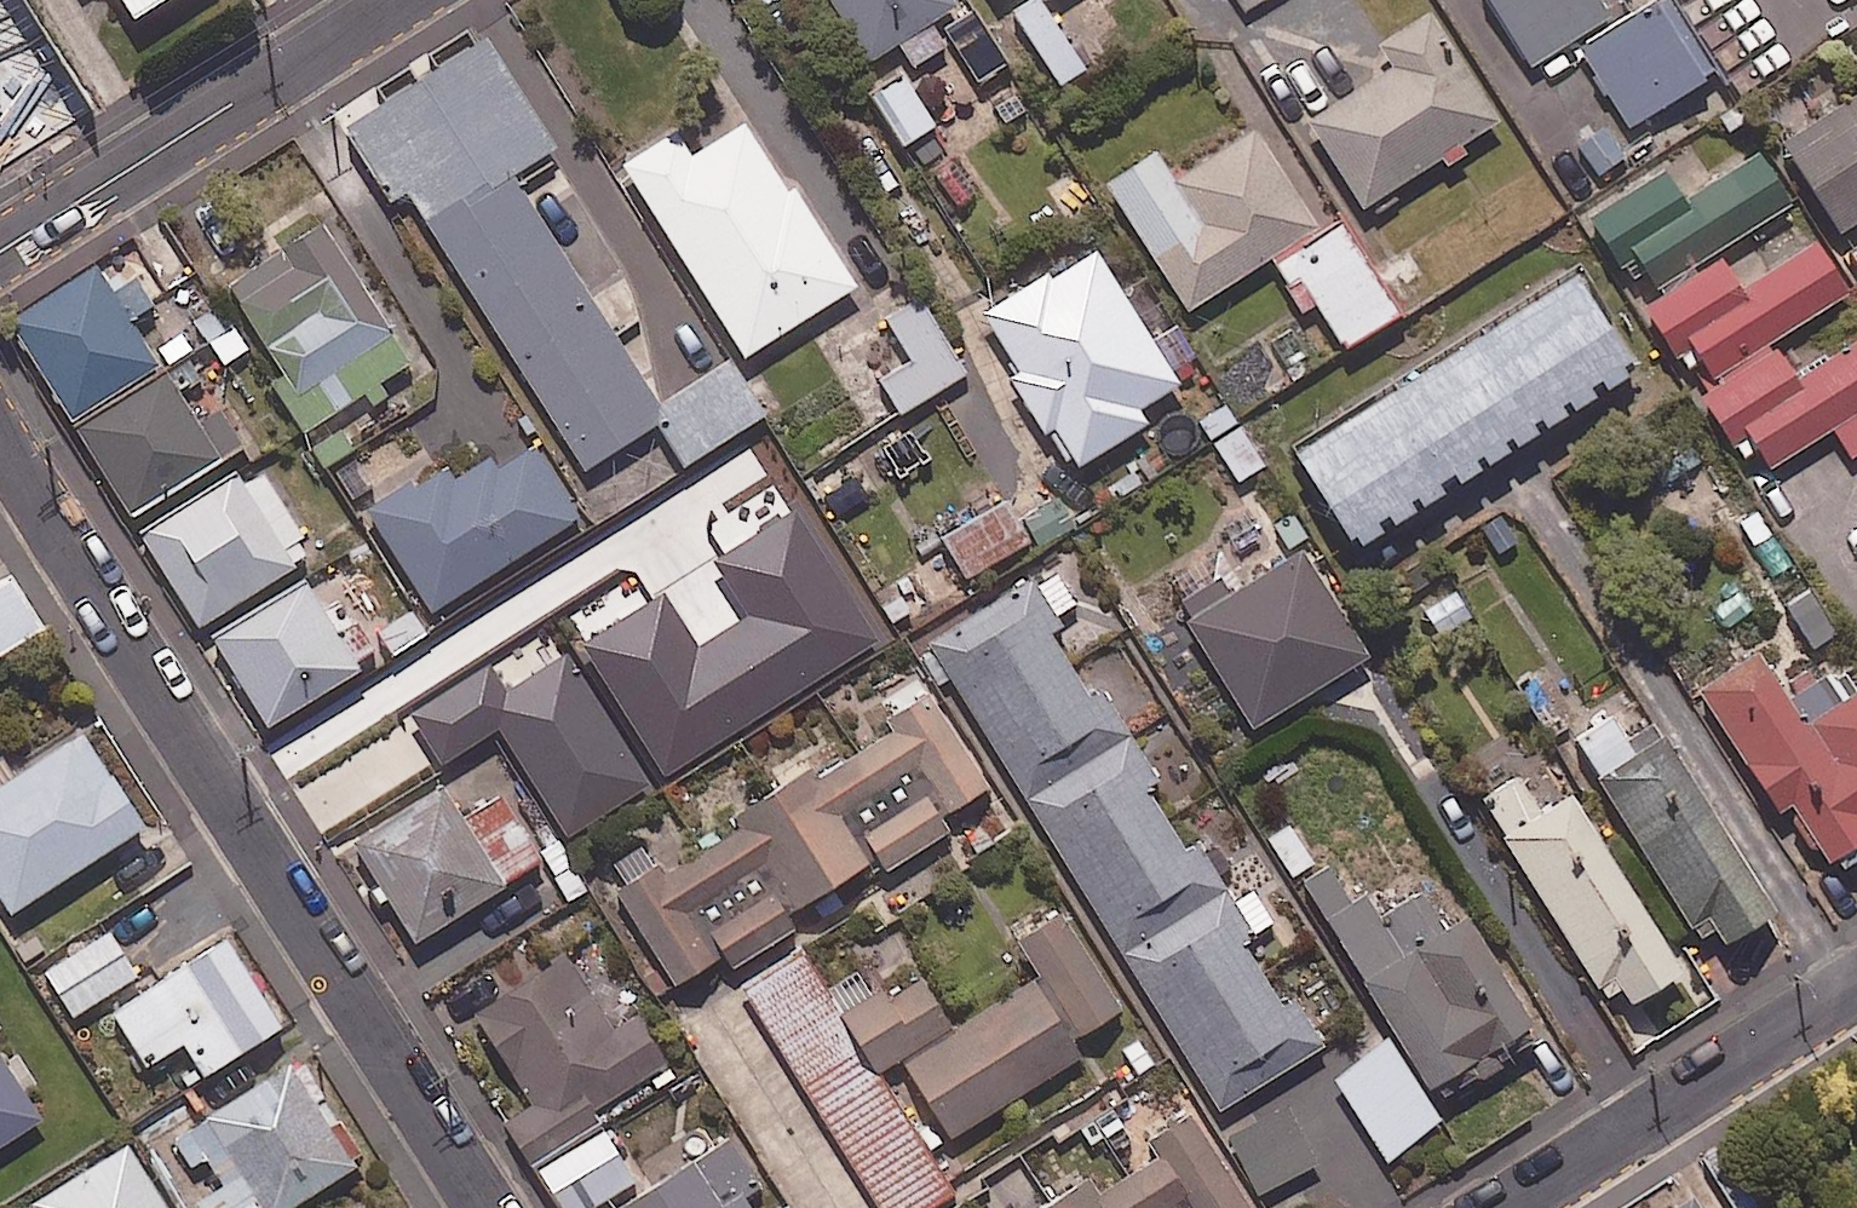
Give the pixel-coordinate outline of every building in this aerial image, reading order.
[(55,69),(11,0),(0,0),(0,103),(55,69)] [(131,21),(165,0),(118,0),(131,21)] [(868,55),(895,36),(913,62),(945,39),(928,14),(948,0),(829,0),(868,55)] [(1041,0),(1020,0),(1007,9),(1056,82),(1083,63),(1041,0)] [(1608,12),(1601,0),(1492,0),(1529,61),(1574,34),(1608,12)] [(1578,41),(1629,125),(1715,72),(1671,0),(1646,0),(1613,20),(1578,41)] [(1006,56),(972,4),(941,24),(975,76),(1006,56)] [(1496,116),(1444,31),(1428,5),(1370,41),(1386,66),(1307,115),(1360,200),(1496,116)] [(553,143),(486,36),(345,125),(387,193),(402,183),(609,513),(684,466),(680,461),(762,409),(728,356),(657,401),(512,169),(553,143)] [(933,120),(903,72),(871,92),(901,140),(933,120)] [(1782,141),(1839,229),(1856,217),(1856,93),(1782,141)] [(853,280),(748,116),(690,153),(673,126),(620,160),(742,351),(853,280)] [(1319,227),(1253,125),(1173,176),(1153,145),(1103,177),(1185,305),(1268,252),(1300,303),(1312,295),(1342,342),(1398,306),(1339,214),(1319,227)] [(1633,294),(1717,242),(1795,193),(1765,144),(1717,174),(1696,141),(1581,212),(1633,294)] [(409,359),(320,218),(225,279),(285,374),(272,382),(301,428),(409,359)] [(1691,388),(1775,336),(1853,287),(1814,223),(1735,272),(1717,242),(1633,294),(1691,388)] [(1176,378),(1092,240),(980,308),(1073,460),(1144,417),(1135,402),(1176,378)] [(110,288),(93,261),(5,318),(68,415),(156,358),(127,314),(151,299),(134,272),(110,288)] [(1631,360),(1571,266),(1291,444),(1351,539),(1631,360)] [(964,371),(917,292),(824,346),(871,426),(964,371)] [(1691,388),(1744,474),(1828,422),(1850,456),(1856,452),(1856,330),(1795,368),(1775,336),(1691,388)] [(241,439),(190,355),(74,425),(125,509),(241,439)] [(1263,462),(1240,423),(1211,440),(1234,479),(1263,462)] [(577,513),(528,435),(453,482),(440,461),(367,506),(430,606),(577,513)] [(310,548),(252,457),(138,528),(196,619),(310,548)] [(1027,538),(1002,495),(937,532),(946,547),(921,561),(937,589),(1027,538)] [(1366,653),(1300,543),(1185,611),(1250,721),(1366,653)] [(1022,794),(1128,729),(1098,681),(1086,688),(1043,619),(1075,600),(1053,565),(928,642),(1022,794)] [(8,572),(0,577),(0,649),(41,623),(8,572)] [(320,603),(301,573),(209,631),(265,720),(375,652),(354,617),(320,603)] [(1755,645),(1694,684),(1770,803),(1785,793),(1824,856),(1856,835),(1856,685),(1841,695),(1815,655),(1777,680),(1755,645)] [(987,783),(922,676),(876,704),(889,725),(801,779),(786,755),(720,795),(735,819),(664,863),(648,836),(601,865),(670,979),(723,947),(731,961),(793,923),(784,909),(876,853),(883,865),(948,826),(939,812),(987,783)] [(1772,903),(1637,693),(1569,737),(1705,946),(1772,903)] [(80,727),(0,778),(0,898),(7,908),(141,822),(80,727)] [(1118,949),(1223,884),(1196,839),(1184,846),(1143,780),(1155,773),(1128,729),(1022,794),(1118,949)] [(1539,808),(1516,770),(1479,793),(1610,1006),(1679,964),(1571,788),(1539,808)] [(506,792),(496,799),(463,818),(441,781),(336,844),(368,898),(383,889),(411,937),(489,890),(545,856),(506,792)] [(1324,858),(1299,873),(1423,1081),(1530,1017),(1467,911),(1438,927),(1419,895),(1382,918),(1364,888),(1348,897),(1324,858)] [(1223,884),(1118,949),(1215,1107),(1322,1041),(1293,995),(1281,1003),(1240,936),(1270,917),(1251,886),(1232,898),(1223,884)] [(1057,907),(1015,934),(1079,1034),(1121,1007),(1057,907)] [(135,972),(107,928),(43,969),(70,1013),(135,972)] [(279,1022),(224,935),(110,1006),(145,1061),(182,1037),(203,1070),(279,1022)] [(501,1114),(528,1160),(599,1119),(591,1104),(663,1062),(635,1012),(613,1025),(565,942),(462,1002),(521,1103),(501,1114)] [(835,1010),(793,945),(737,981),(883,1207),(923,1207),(950,1190),(873,1069),(835,1010)] [(879,982),(835,1010),(873,1069),(947,1021),(915,972),(885,991),(879,982)] [(1027,978),(900,1057),(947,1133),(1074,1055),(1027,978)] [(1440,1118),(1386,1036),(1331,1072),(1385,1154),(1440,1118)] [(297,1051),(154,1140),(196,1207),(277,1207),(361,1155),(297,1051)] [(0,1055),(0,1139),(38,1115),(0,1055)] [(1317,1159),(1288,1103),(1229,1133),(1258,1190),(1317,1159)] [(1187,1104),(1144,1131),(1157,1151),(1097,1189),(1084,1169),(1022,1207),(1253,1207),(1187,1104)] [(602,1126),(540,1163),(566,1207),(582,1207),(632,1178),(602,1126)] [(726,1134),(606,1207),(748,1207),(737,1189),(753,1179),(726,1134)] [(125,1141),(17,1207),(18,1207),(167,1207),(125,1141)] [(1830,1207),(1856,1207),(1856,1191),(1830,1207)] [(1691,1192),(1666,1207),(1702,1207),(1691,1192)] [(357,1199),(343,1207),(363,1207),(357,1199)]
